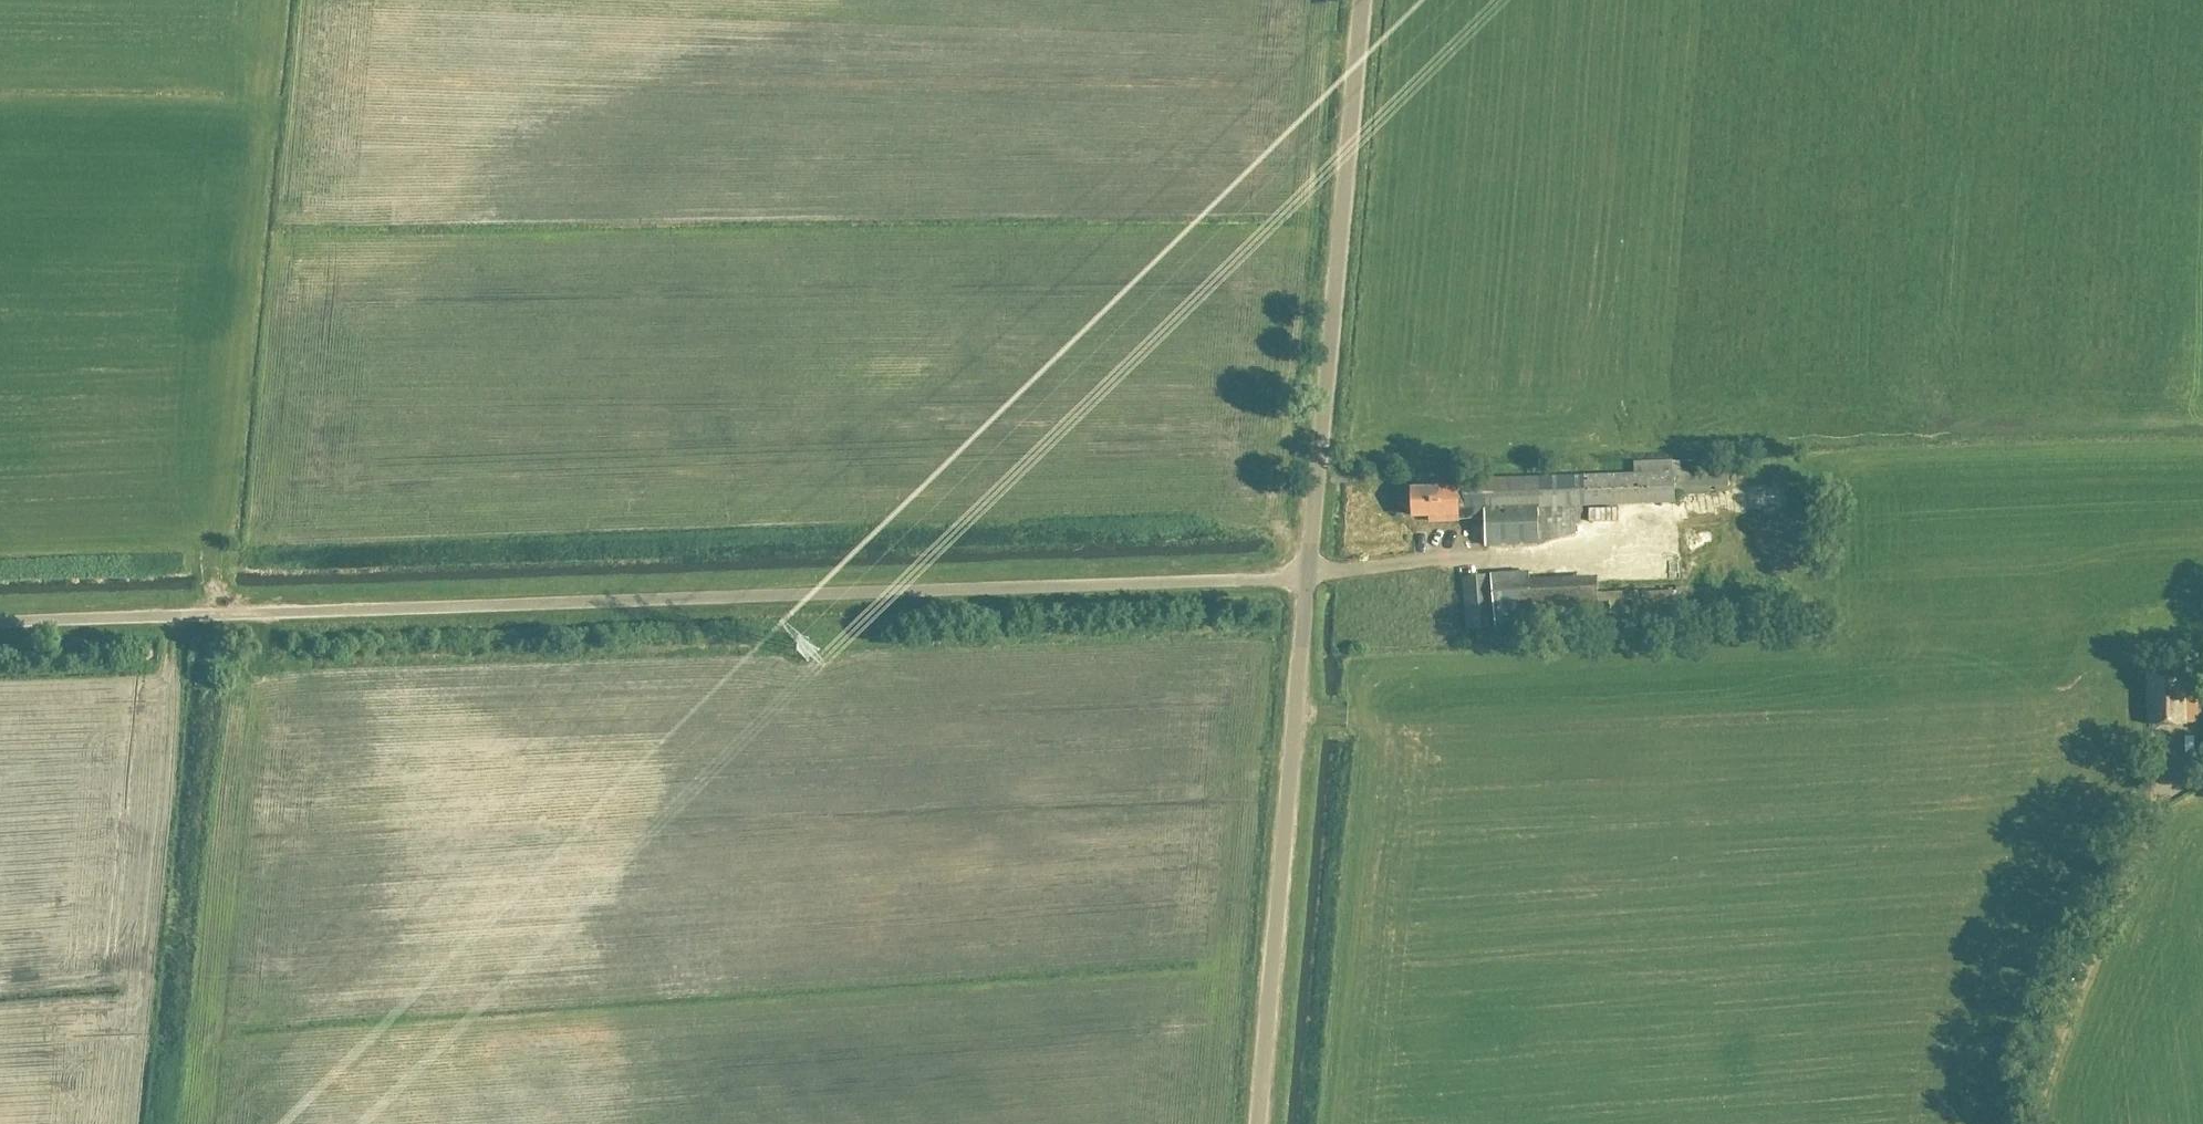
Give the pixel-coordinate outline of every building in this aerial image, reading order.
[(1593,525),(1594,508),(1673,506),(1673,496),(1726,494),(1726,464),(1632,466),(1633,478),(1455,483),(1455,491),(1412,493),(1412,498),(1407,501),(1407,512),(1412,515),(1412,519),(1429,519),(1429,524),(1483,523),(1484,547),(1540,546),(1578,535),(1578,526),(1593,525)] [(1527,585),(1527,576),(1491,577),(1491,579),(1460,580),(1463,635),(1595,632),(1595,631),(1690,626),(1688,593),(1593,597),(1592,583),(1527,585)] [(2145,727),(2180,726),(2178,673),(2143,674),(2145,727)]
